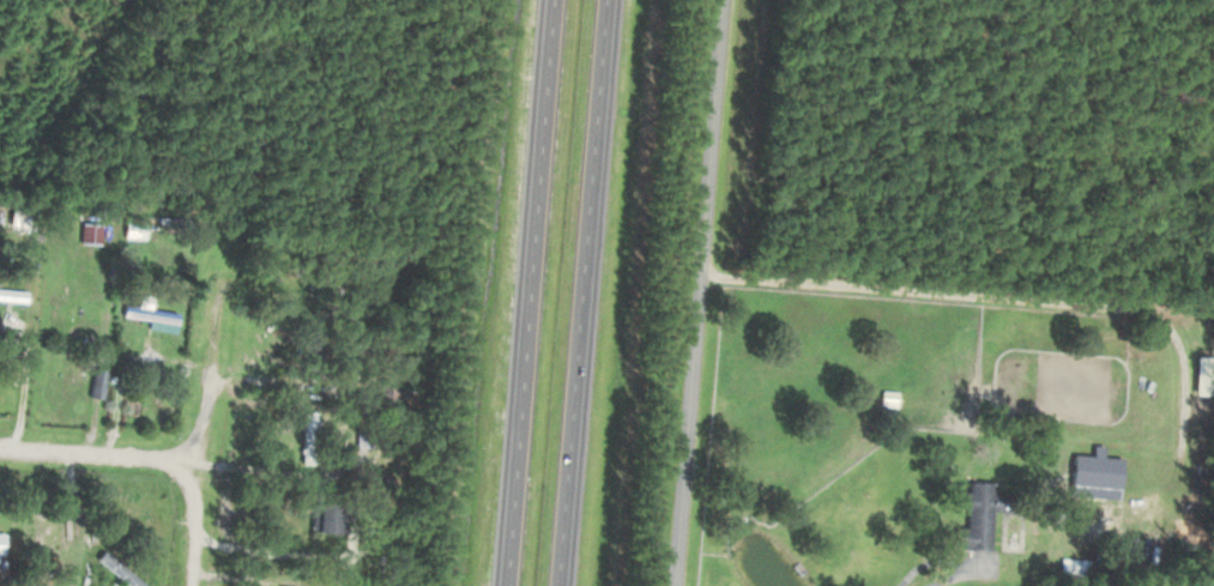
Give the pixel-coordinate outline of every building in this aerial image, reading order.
[(113,245),(115,226),(80,223),(79,242),(113,245)] [(317,411),(301,411),(301,464),(317,464),(317,411)] [(1120,457),(1102,456),(1102,446),(1093,446),(1092,455),(1072,454),(1069,496),(1118,498),(1120,457)] [(953,547),(988,548),(990,510),(1000,510),(1000,493),(990,492),(990,482),(962,481),(961,510),(966,510),(965,526),(954,526),(953,547)] [(334,502),(310,502),(310,532),(334,532),(334,502)] [(103,549),(95,558),(128,585),(146,585),(103,549)]
